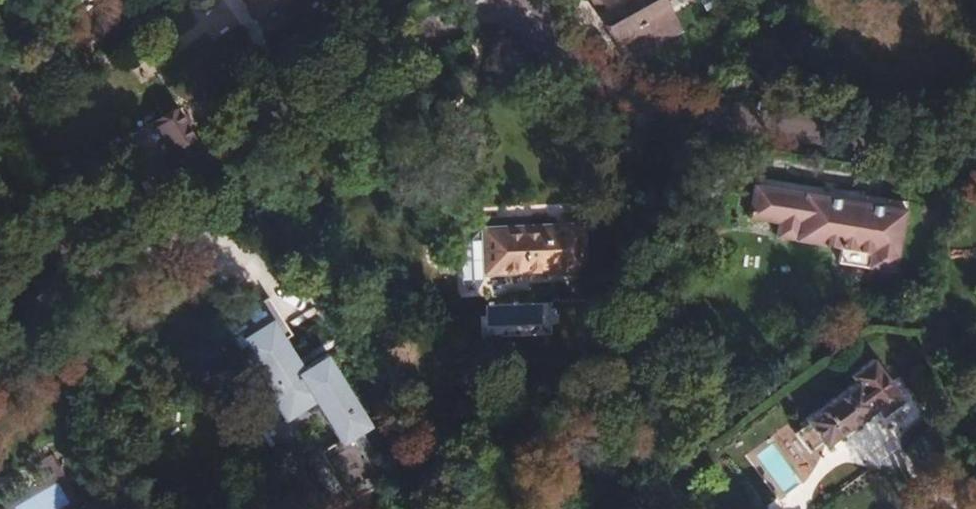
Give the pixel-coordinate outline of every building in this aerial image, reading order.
[(262,26),(303,0),(245,0),(262,26)] [(626,60),(681,31),(663,0),(590,0),(626,60)] [(173,146),(176,151),(194,140),(176,110),(131,136),(147,163),(170,150),(169,148),(173,146)] [(896,274),(908,212),(754,186),(749,219),(779,224),(777,238),(843,249),(840,264),(896,274)] [(480,274),(485,274),(583,269),(581,224),(483,229),(459,230),(462,280),(467,289),(476,288),(480,279),(480,274)] [(292,338),(268,300),(248,312),(224,328),(242,356),(263,389),(268,398),(285,424),(315,405),(338,443),(319,455),(346,499),(367,486),(371,492),(390,480),(362,436),(372,429),(326,356),(305,369),(287,341),(292,338)] [(796,446),(803,442),(812,438),(813,440),(867,407),(871,413),(895,400),(870,357),(865,359),(845,371),(845,372),(850,379),(796,412),(798,415),(790,420),(784,425),(796,446)] [(13,508),(14,508),(58,508),(68,503),(57,484),(13,508)]
